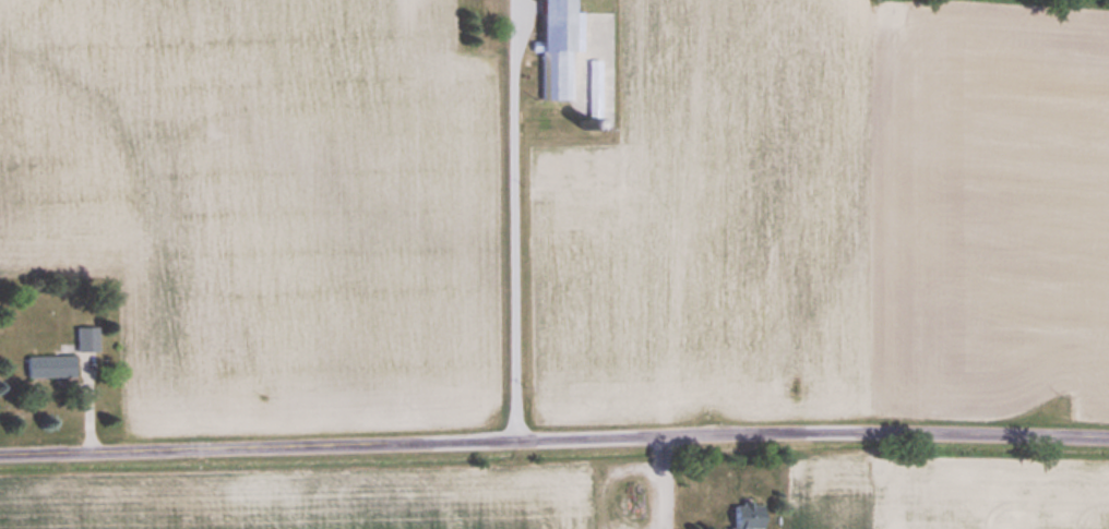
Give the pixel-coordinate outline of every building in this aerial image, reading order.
[(581,13),(572,13),(572,0),(542,0),(542,101),(572,101),(572,51),(581,51),(581,13)] [(76,351),(96,351),(96,325),(76,326),(76,351)] [(26,376),(73,376),(73,355),(26,355),(26,376)] [(731,528),(761,528),(761,502),(731,502),(731,528)]
